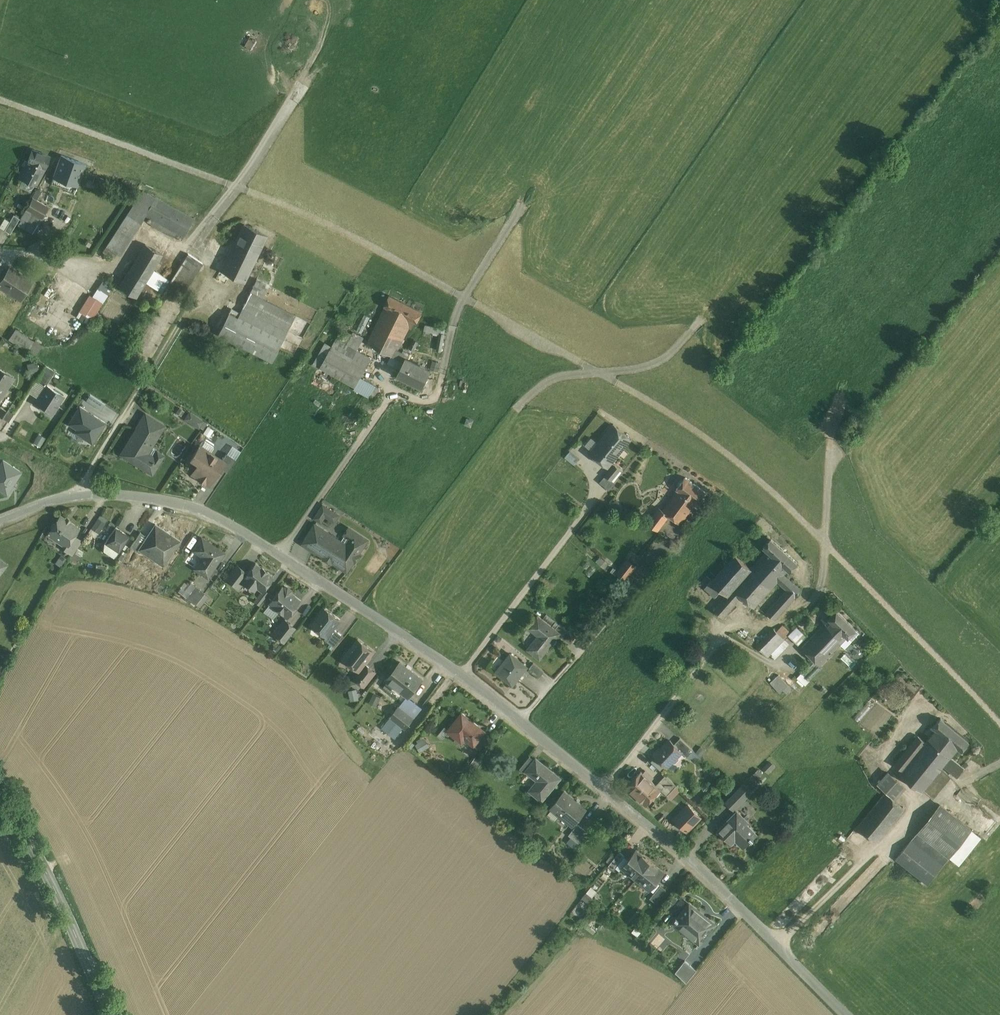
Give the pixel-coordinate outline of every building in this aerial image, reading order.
[(50,156),(32,149),(28,161),(45,168),(50,156)] [(85,163),(61,155),(53,179),(76,188),(85,163)] [(45,168),(28,161),(19,177),(35,186),(45,168)] [(36,189),(32,197),(36,199),(41,192),(36,189)] [(143,190),(106,247),(117,254),(119,255),(140,224),(145,215),(155,196),(143,190)] [(155,196),(145,215),(151,218),(149,222),(154,227),(173,237),(174,236),(182,240),(194,217),(155,196)] [(36,199),(32,197),(25,209),(41,219),(48,206),(36,199)] [(41,219),(25,209),(19,218),(20,218),(19,219),(21,220),(19,224),(33,233),(41,219)] [(5,230),(10,234),(19,219),(20,218),(19,218),(14,215),(5,230)] [(5,219),(0,227),(5,230),(10,222),(5,219)] [(267,235),(244,224),(236,241),(259,252),(267,235)] [(236,241),(234,240),(220,270),(245,282),(259,252),(236,241)] [(145,244),(128,271),(146,282),(153,269),(162,255),(145,244)] [(117,254),(106,247),(103,251),(114,258),(117,254)] [(202,263),(189,254),(171,281),(185,290),(202,263)] [(10,269),(2,281),(0,283),(0,285),(20,299),(31,283),(10,269)] [(153,269),(146,282),(162,292),(170,279),(153,269)] [(146,282),(128,271),(119,286),(136,297),(146,282)] [(257,279),(250,293),(263,299),(270,285),(257,279)] [(92,296),(86,293),(76,313),(92,321),(110,285),(100,280),(92,296)] [(263,299),(250,293),(240,313),(230,308),(217,334),(273,361),(296,315),(263,299)] [(422,311),(389,295),(384,306),(385,307),(414,321),(417,322),(422,311)] [(414,321),(385,307),(367,343),(384,352),(391,355),(394,357),(398,350),(409,327),(411,328),(414,321)] [(370,318),(364,315),(356,330),(362,333),(370,318)] [(426,327),(421,324),(415,336),(421,338),(424,331),(426,327)] [(426,325),(426,327),(424,331),(439,334),(439,333),(440,328),(426,325)] [(43,346),(15,328),(8,339),(35,357),(43,346)] [(345,331),(339,340),(357,350),(363,338),(353,332),(351,334),(345,331)] [(439,333),(439,334),(436,350),(442,351),(445,334),(439,333)] [(357,350),(339,340),(337,339),(333,346),(330,350),(365,369),(371,358),(357,350)] [(419,342),(414,339),(410,347),(414,350),(419,342)] [(320,369),(321,367),(330,350),(333,346),(328,344),(327,345),(324,344),(312,365),(320,369)] [(365,369),(330,350),(321,367),(347,381),(356,386),(360,377),(365,369)] [(408,355),(398,350),(394,357),(404,362),(405,358),(406,359),(408,355)] [(388,362),(400,369),(404,362),(394,357),(391,355),(390,359),(388,362)] [(406,359),(405,358),(404,362),(400,369),(397,375),(422,387),(430,370),(406,359)] [(37,362),(27,364),(29,374),(39,372),(37,362)] [(55,372),(45,365),(36,380),(45,386),(55,372)] [(356,386),(354,389),(371,398),(377,386),(360,377),(356,386)] [(356,386),(347,381),(345,384),(354,389),(356,386)] [(47,386),(36,402),(41,406),(40,408),(46,411),(47,409),(53,413),(63,396),(47,386)] [(100,409),(104,403),(89,393),(85,399),(100,409)] [(66,423),(74,428),(72,432),(91,443),(104,421),(77,405),(66,423)] [(8,408),(2,417),(9,422),(15,412),(8,408)] [(185,411),(180,408),(176,413),(181,416),(185,411)] [(202,420),(191,412),(187,418),(198,426),(202,420)] [(164,425),(145,414),(139,423),(155,433),(161,424),(163,426),(164,425)] [(207,423),(202,420),(198,426),(202,429),(207,423)] [(155,433),(139,423),(137,427),(138,428),(124,449),(127,451),(128,455),(126,457),(152,473),(163,455),(157,451),(152,459),(145,455),(158,435),(155,433)] [(613,424),(589,453),(608,468),(631,438),(613,424)] [(207,425),(202,432),(209,436),(214,429),(207,425)] [(32,443),(40,446),(44,436),(36,433),(32,443)] [(221,460),(200,446),(190,459),(198,464),(192,474),(209,485),(221,468),(225,462),(221,460)] [(583,463),(570,452),(565,458),(578,469),(581,465),(583,463)] [(236,460),(226,453),(221,460),(225,462),(221,468),(227,472),(236,460)] [(0,459),(0,490),(6,494),(21,470),(1,457),(0,459)] [(615,465),(605,476),(611,480),(620,469),(615,465)] [(611,480),(605,476),(599,483),(609,491),(615,483),(611,480)] [(686,476),(677,488),(678,489),(662,509),(668,514),(680,523),(695,503),(696,503),(705,491),(686,476)] [(338,515),(323,505),(315,518),(321,522),(325,515),(334,521),(338,515)] [(659,506),(647,521),(657,529),(668,514),(662,509),(659,506)] [(107,519),(100,514),(91,528),(98,533),(107,519)] [(78,528),(60,516),(55,523),(52,524),(51,526),(51,529),(48,534),(66,546),(72,538),(78,528)] [(111,533),(115,526),(110,522),(106,529),(111,533)] [(147,536),(141,544),(142,544),(140,547),(164,564),(180,540),(155,524),(147,536)] [(330,534),(315,524),(302,544),(317,553),(318,552),(330,534)] [(130,536),(115,526),(111,533),(104,542),(119,552),(130,536)] [(341,541),(330,534),(318,552),(324,556),(323,557),(332,563),(332,562),(341,567),(343,565),(347,564),(350,566),(354,560),(355,561),(360,553),(359,553),(367,540),(349,528),(345,534),(345,535),(341,541)] [(147,536),(140,532),(130,547),(137,551),(140,547),(142,544),(141,544),(147,536)] [(224,552),(201,537),(194,548),(205,555),(196,569),(207,577),(224,552)] [(80,543),(72,538),(66,546),(63,549),(72,555),(80,543)] [(797,562),(770,538),(763,546),(767,549),(788,568),(790,570),(797,562)] [(750,568),(732,589),(740,595),(754,607),(777,581),(783,574),(788,568),(767,549),(750,568)] [(730,550),(707,577),(711,580),(712,582),(735,555),(730,550)] [(735,555),(712,582),(721,589),(727,595),(732,589),(750,568),(735,555)] [(616,574),(628,580),(636,563),(624,558),(616,574)] [(261,567),(255,563),(247,573),(241,580),(242,581),(254,590),(257,587),(262,591),(273,577),(267,572),(267,571),(262,567),(261,567)] [(237,565),(226,579),(237,587),(242,581),(241,580),(247,573),(237,565)] [(800,589),(783,574),(777,581),(786,589),(794,596),(800,589)] [(712,582),(711,580),(704,588),(714,597),(721,589),(712,582)] [(205,593),(196,585),(186,597),(196,604),(205,593)] [(287,587),(284,587),(283,588),(282,587),(269,603),(287,616),(299,601),(290,594),(291,593),(290,590),(287,587)] [(727,595),(714,610),(722,617),(740,595),(732,589),(727,595)] [(786,589),(765,611),(774,619),(794,596),(786,589)] [(340,620),(324,607),(311,624),(327,636),(333,628),(340,620)] [(856,629),(836,610),(829,618),(847,636),(848,637),(856,629)] [(555,629),(538,615),(528,627),(538,635),(527,649),(540,659),(560,633),(555,629)] [(829,618),(801,647),(819,664),(840,643),(847,636),(829,618)] [(295,628),(284,619),(273,633),(284,642),(295,628)] [(575,637),(559,624),(555,629),(560,633),(562,635),(561,636),(571,643),(575,637)] [(783,625),(777,631),(784,638),(789,632),(783,625)] [(806,635),(797,626),(788,635),(798,644),(806,635)] [(774,627),(756,645),(766,655),(768,652),(784,638),(777,631),(774,627)] [(343,636),(333,628),(327,636),(324,639),(334,647),(343,636)] [(847,636),(840,643),(844,648),(859,632),(856,629),(848,637),(847,636)] [(790,644),(784,638),(768,652),(775,659),(790,644)] [(358,639),(352,646),(353,647),(344,658),(360,671),(366,664),(366,661),(374,651),(358,639)] [(525,666),(509,653),(495,671),(511,684),(525,666)] [(422,680),(399,662),(386,679),(409,697),(422,680)] [(544,671),(533,662),(529,668),(540,676),(544,671)] [(366,664),(360,671),(354,678),(364,686),(375,672),(366,664)] [(788,684),(778,673),(769,681),(775,687),(777,684),(782,690),(788,684)] [(802,673),(797,678),(805,685),(810,680),(802,673)] [(350,700),(358,698),(355,687),(347,689),(350,700)] [(373,693),(368,702),(376,705),(380,696),(373,693)] [(414,718),(398,706),(390,716),(405,729),(414,718)] [(478,725),(462,712),(447,730),(456,737),(454,739),(460,744),(462,744),(466,739),(474,745),(482,735),(485,731),(484,732),(477,726),(478,725)] [(969,742),(941,718),(933,726),(957,747),(961,750),(969,742)] [(902,770),(900,773),(921,791),(942,765),(957,777),(964,768),(950,756),(957,747),(936,729),(926,741),(902,770)] [(482,735),(474,745),(479,749),(487,739),(482,735)] [(918,735),(895,764),(902,770),(926,741),(918,735)] [(693,750),(680,738),(674,744),(681,751),(687,757),(689,754),(693,750)] [(670,740),(662,749),(659,749),(655,753),(656,756),(655,756),(667,767),(672,761),(675,761),(677,759),(676,756),(681,751),(674,744),(670,740)] [(701,747),(696,753),(699,756),(700,757),(705,751),(701,747)] [(693,750),(689,754),(695,760),(699,756),(696,753),(693,750)] [(535,760),(530,756),(520,768),(525,773),(527,771),(527,770),(535,760)] [(560,778),(536,759),(535,760),(527,770),(527,771),(540,781),(536,785),(535,784),(530,790),(542,799),(560,778)] [(775,767),(770,762),(763,768),(768,774),(775,767)] [(641,771),(626,786),(644,803),(659,788),(656,785),(641,771)] [(905,787),(888,773),(878,784),(886,791),(894,799),(905,787)] [(675,784),(665,775),(656,785),(659,788),(665,794),(675,784)] [(675,784),(665,794),(672,800),(681,790),(675,784)] [(737,790),(726,801),(734,810),(745,798),(737,790)] [(585,809),(564,791),(550,807),(572,825),(585,809)] [(886,791),(857,826),(877,842),(905,808),(894,799),(886,791)] [(958,819),(940,804),(918,832),(936,846),(958,819)] [(685,834),(701,817),(689,806),(673,823),(685,834)] [(748,821),(737,811),(720,829),(733,841),(738,836),(746,844),(757,833),(746,823),(748,821)] [(958,819),(936,846),(918,832),(912,840),(943,865),(950,857),(972,829),(958,819)] [(577,824),(569,834),(579,843),(588,833),(577,824)] [(972,829),(950,857),(959,864),(981,837),(972,829)] [(912,840),(911,839),(895,859),(928,885),(943,865),(912,840)] [(636,850),(622,867),(636,878),(650,861),(646,857),(645,858),(636,850)] [(625,856),(619,852),(609,865),(614,869),(625,856)] [(650,861),(636,878),(650,890),(664,873),(654,865),(655,864),(650,861)] [(660,884),(650,898),(655,902),(666,889),(660,884)] [(591,896),(596,890),(590,886),(586,891),(591,896)] [(715,923),(690,903),(678,918),(676,916),(675,917),(677,919),(677,920),(693,932),(691,935),(700,942),(715,923)] [(638,924),(634,920),(628,928),(632,931),(638,924)] [(697,970),(685,960),(675,972),(686,982),(697,970)]
